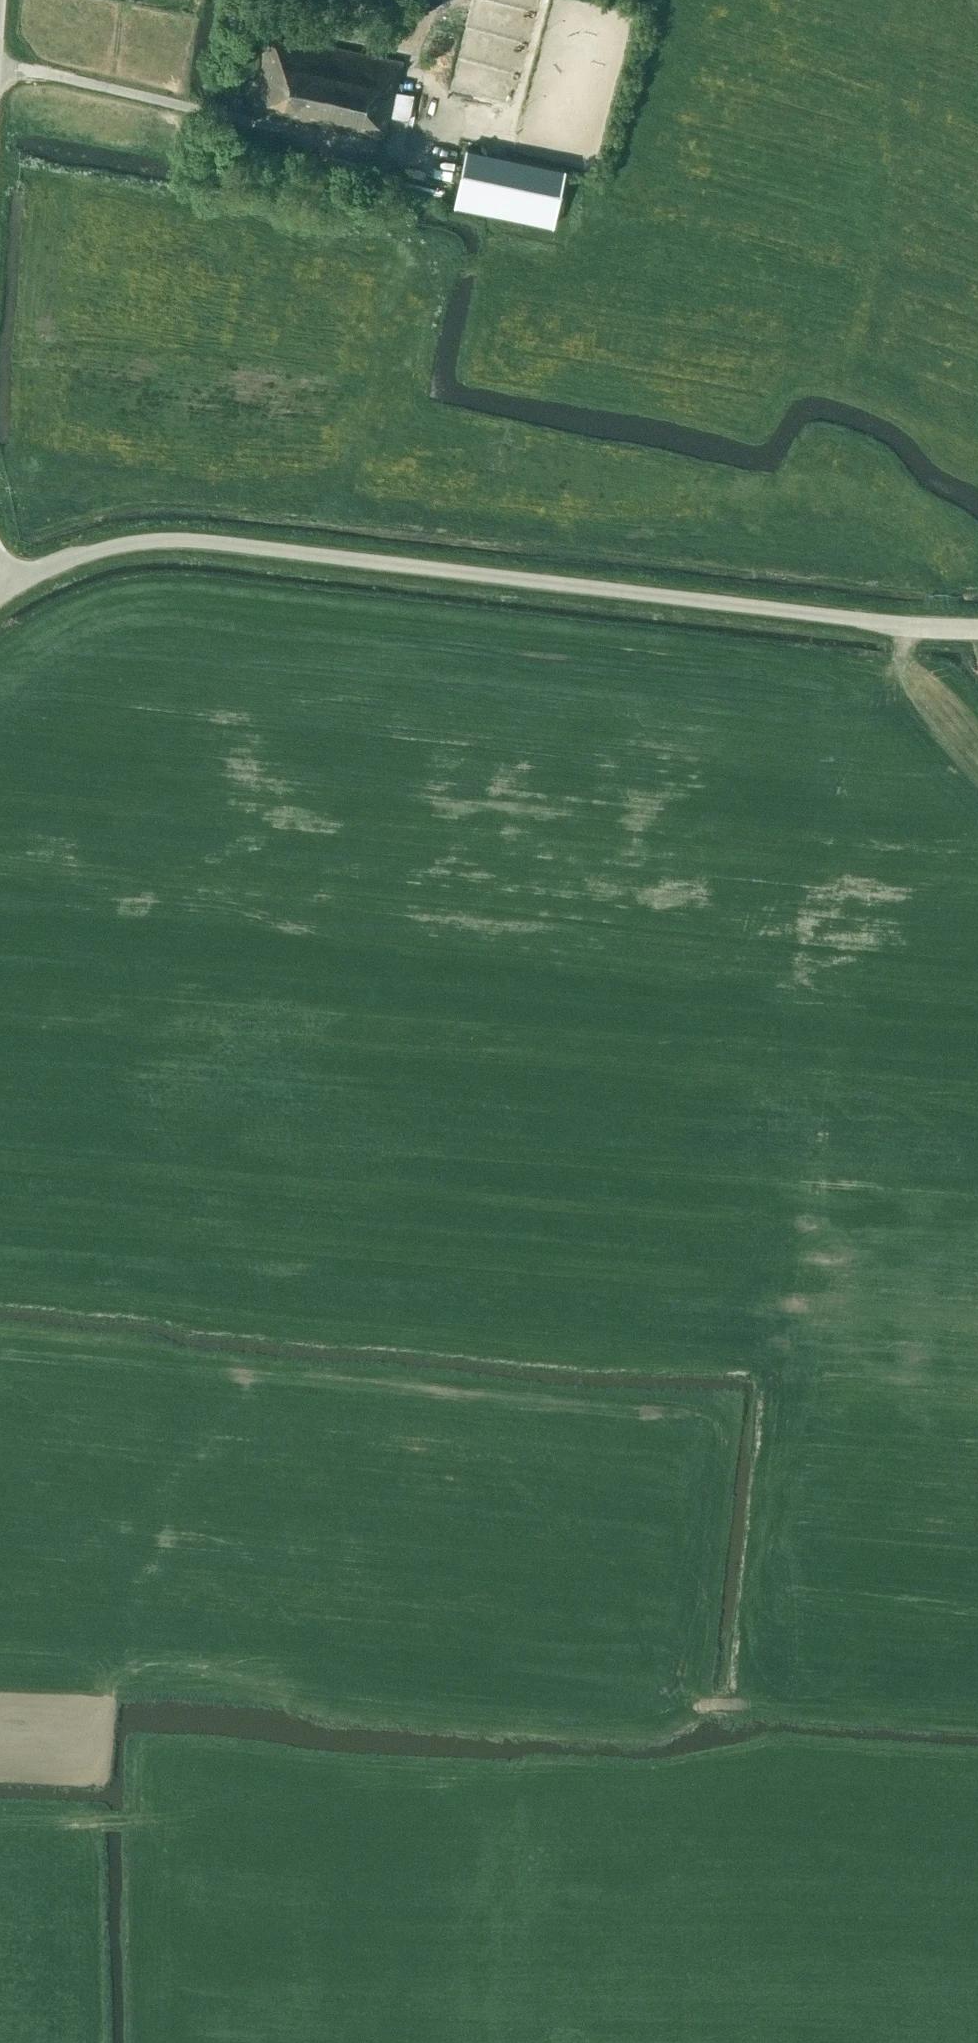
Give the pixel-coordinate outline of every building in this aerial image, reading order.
[(392,116),(409,119),(414,94),(397,91),(403,60),(293,38),(292,42),(273,38),(258,112),(384,136),(388,114),(392,114),(392,116)] [(467,146),(455,203),(554,224),(566,167),(467,146)]
